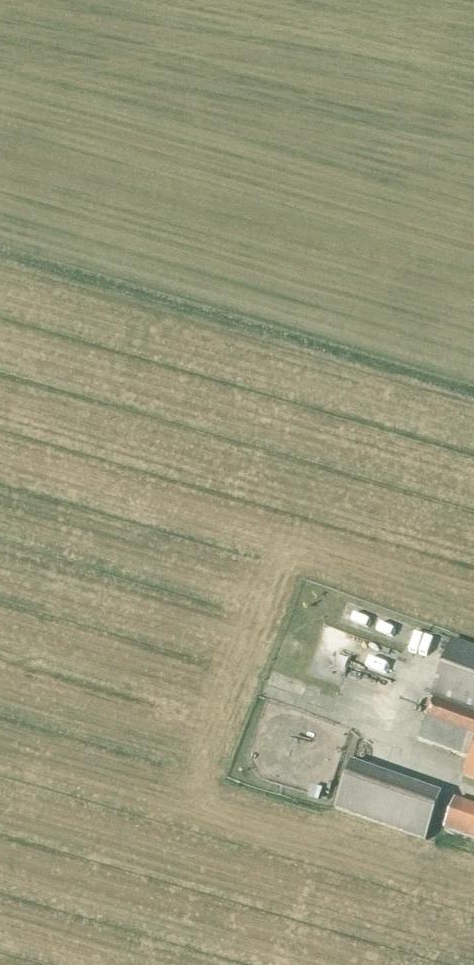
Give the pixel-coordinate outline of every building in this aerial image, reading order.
[(452,640),(431,697),(434,698),(419,739),(468,757),(461,775),(473,780),(473,648),(452,640)] [(352,762),(335,809),(335,810),(425,842),(442,794),(352,762)] [(455,800),(444,829),(473,839),(473,806),(455,800)]
